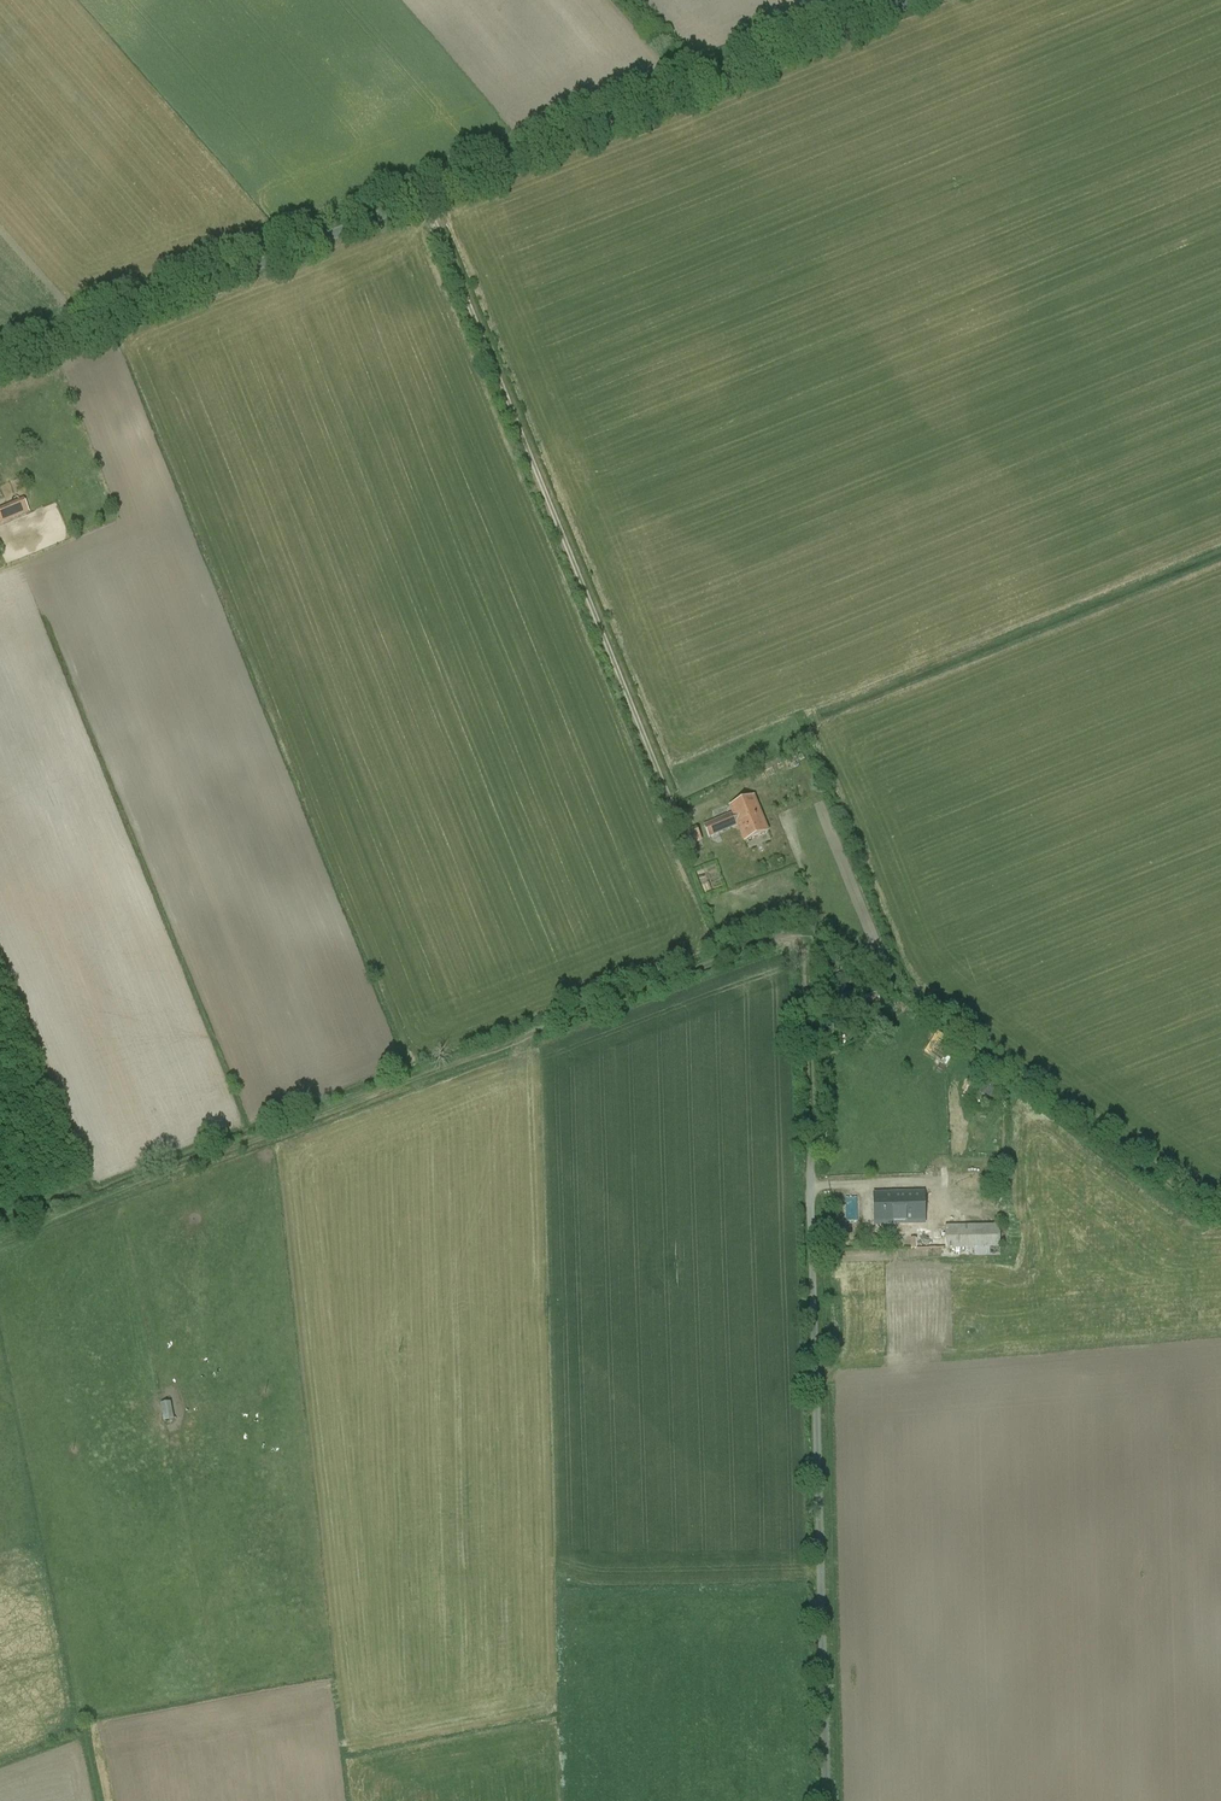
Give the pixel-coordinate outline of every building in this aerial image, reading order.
[(29,512),(23,500),(0,510),(0,525),(29,512)] [(744,788),(767,778),(762,769),(740,778),(744,788)] [(744,842),(768,832),(754,796),(730,806),(732,813),(703,825),(709,838),(738,827),(744,842)] [(689,849),(701,838),(695,831),(683,842),(689,849)] [(998,1094),(999,1090),(998,1086),(996,1083),(994,1081),(992,1080),(987,1080),(984,1081),(981,1084),(979,1086),(978,1091),(979,1095),(982,1098),(985,1100),(989,1100),(992,1100),(996,1098),(997,1096),(998,1094)] [(874,1195),(875,1224),(924,1224),(924,1194),(874,1195)] [(945,1227),(946,1239),(911,1240),(911,1249),(972,1248),(972,1256),(1000,1256),(1000,1226),(945,1227)] [(156,1397),(157,1418),(168,1418),(168,1397),(156,1397)]
